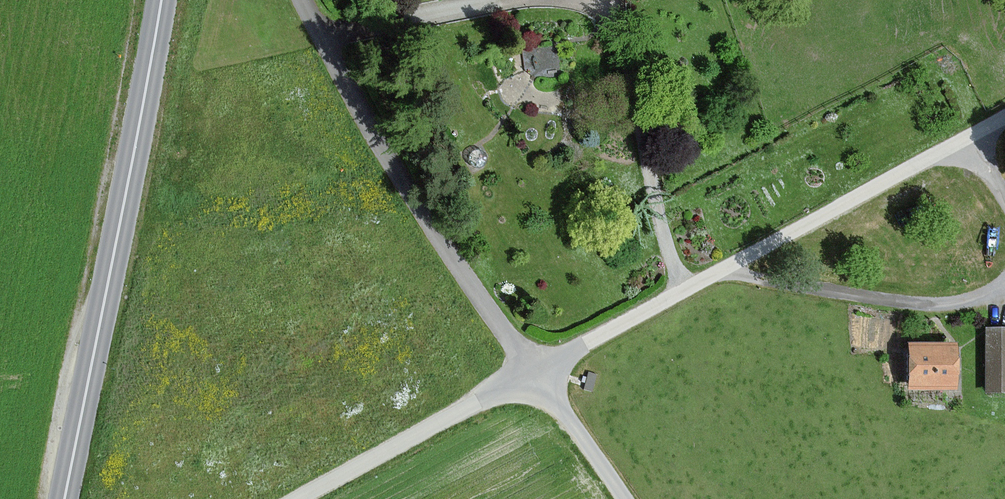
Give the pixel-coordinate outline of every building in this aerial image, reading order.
[(985,328),(986,395),(1004,395),(1004,328),(985,328)] [(956,344),(910,344),(910,388),(956,388),(956,344)]
